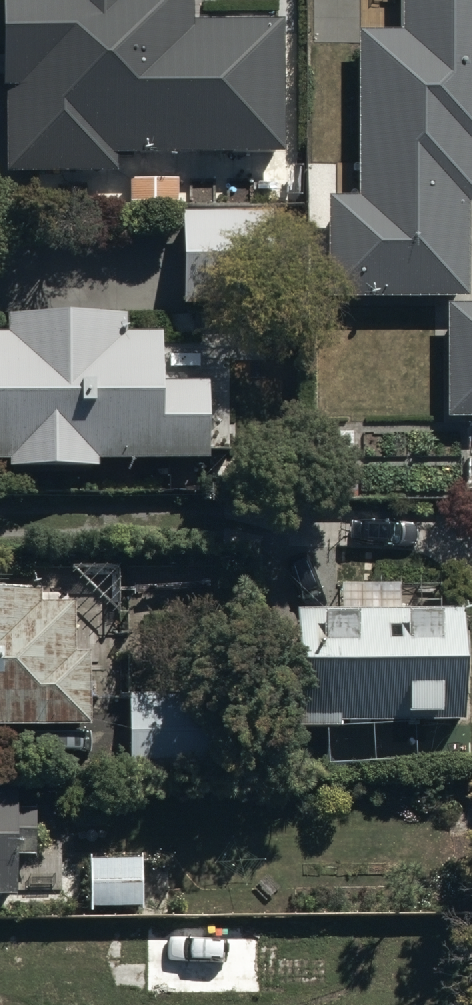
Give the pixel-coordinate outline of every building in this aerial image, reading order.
[(7,170),(117,168),(117,151),(288,149),(285,17),(194,18),(194,0),(5,0),(7,170)] [(404,46),(361,45),(361,212),(330,211),(326,307),(469,310),(471,219),(471,0),(404,0),(404,46)] [(272,216),(181,221),(187,323),(278,318),(272,216)] [(0,348),(0,477),(10,476),(11,484),(99,483),(99,477),(211,475),(210,398),(166,399),(165,349),(129,349),(129,332),(120,332),(119,316),(54,317),(54,332),(9,333),(9,348),(0,348)] [(448,320),(448,429),(471,429),(471,320),(448,320)] [(300,618),(298,737),(408,739),(408,742),(444,743),(444,735),(467,735),(469,591),(337,589),(336,619),(300,618)] [(92,741),(93,667),(78,666),(78,618),(41,617),(41,606),(0,606),(0,740),(92,741)] [(215,707),(130,708),(130,779),(215,779),(215,707)] [(20,912),(20,872),(36,873),(37,820),(20,819),(20,799),(0,799),(0,912),(20,912)] [(145,865),(90,866),(90,920),(146,920),(145,865)] [(147,933),(148,1004),(263,1004),(262,931),(147,933)]
